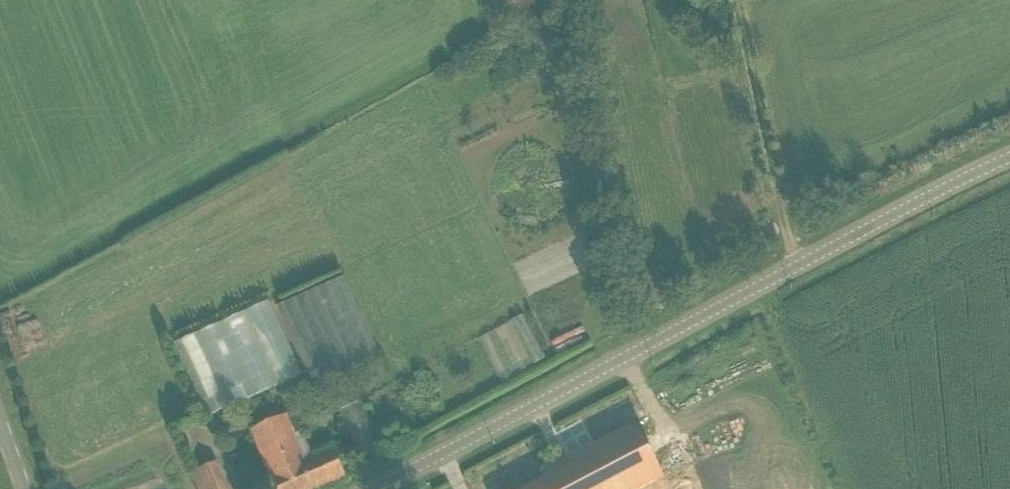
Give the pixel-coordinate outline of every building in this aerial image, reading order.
[(269,301),(174,345),(208,419),(303,375),(269,301)] [(566,310),(532,318),(540,349),(574,340),(566,310)] [(361,401),(340,410),(361,458),(365,457),(383,449),(375,430),(361,401)] [(34,420),(48,418),(45,403),(31,405),(34,420)] [(275,486),(277,488),(318,488),(346,477),(333,448),(312,457),(292,413),(251,431),(275,486)] [(522,488),(637,488),(661,476),(634,423),(540,472),(543,478),(522,488)] [(36,431),(42,444),(56,438),(50,425),(36,431)] [(57,447),(45,451),(49,464),(61,460),(57,447)] [(201,459),(178,467),(186,488),(212,488),(201,459)]
